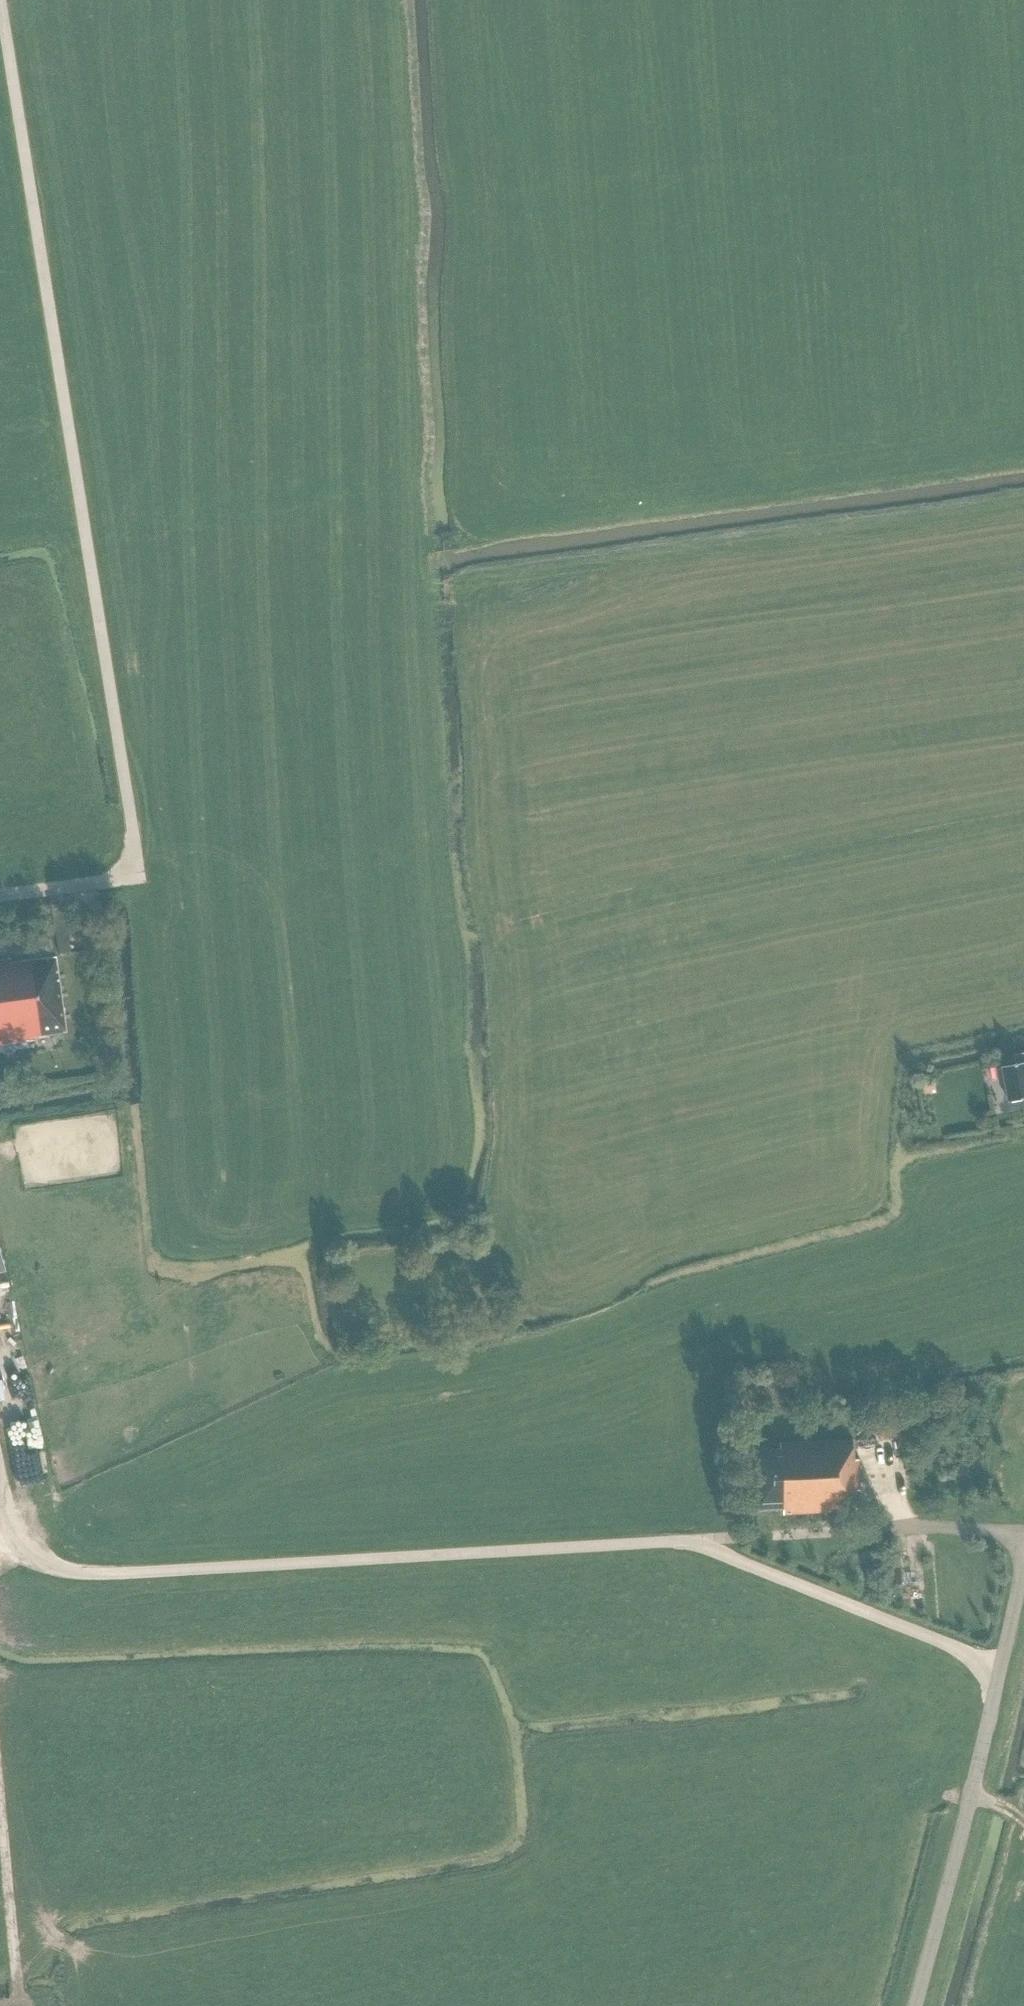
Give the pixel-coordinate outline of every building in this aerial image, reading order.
[(51,938),(26,941),(29,961),(53,958),(51,938)] [(35,1040),(34,1036),(66,1032),(56,958),(29,961),(11,964),(10,960),(0,961),(0,1045),(35,1040)] [(1023,1053),(1008,1056),(1010,1065),(1002,1067),(1008,1102),(1023,1099),(1023,1053)] [(860,1432),(884,1430),(883,1411),(873,1412),(873,1416),(862,1417),(862,1423),(859,1423),(860,1432)] [(855,1491),(859,1491),(856,1434),(858,1434),(857,1419),(751,1426),(756,1511),(778,1510),(778,1509),(783,1509),(783,1514),(856,1510),(855,1491)] [(915,1455),(904,1456),(905,1469),(916,1468),(915,1455)]
